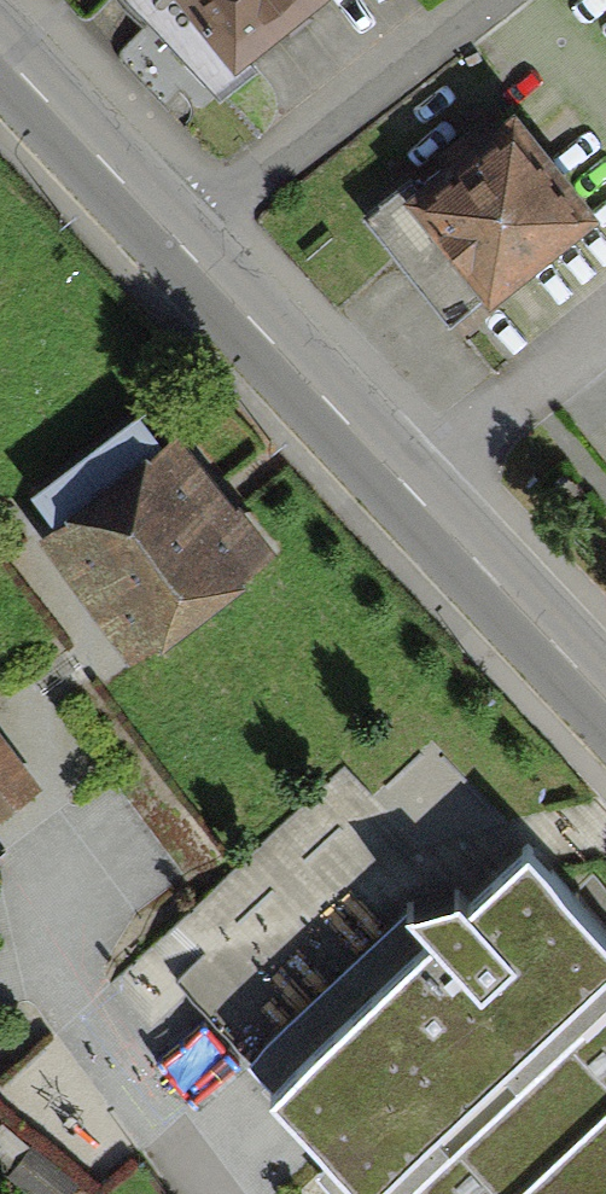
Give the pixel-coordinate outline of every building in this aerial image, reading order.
[(228,51),(294,0),(188,0),(228,51)] [(523,84),(403,168),(478,274),(598,190),(523,84)] [(136,411),(17,506),(131,648),(250,553),(136,411)] [(28,780),(0,742),(0,801),(28,780)] [(501,834),(251,1068),(369,1193),(605,1193),(605,946),(501,834)]
